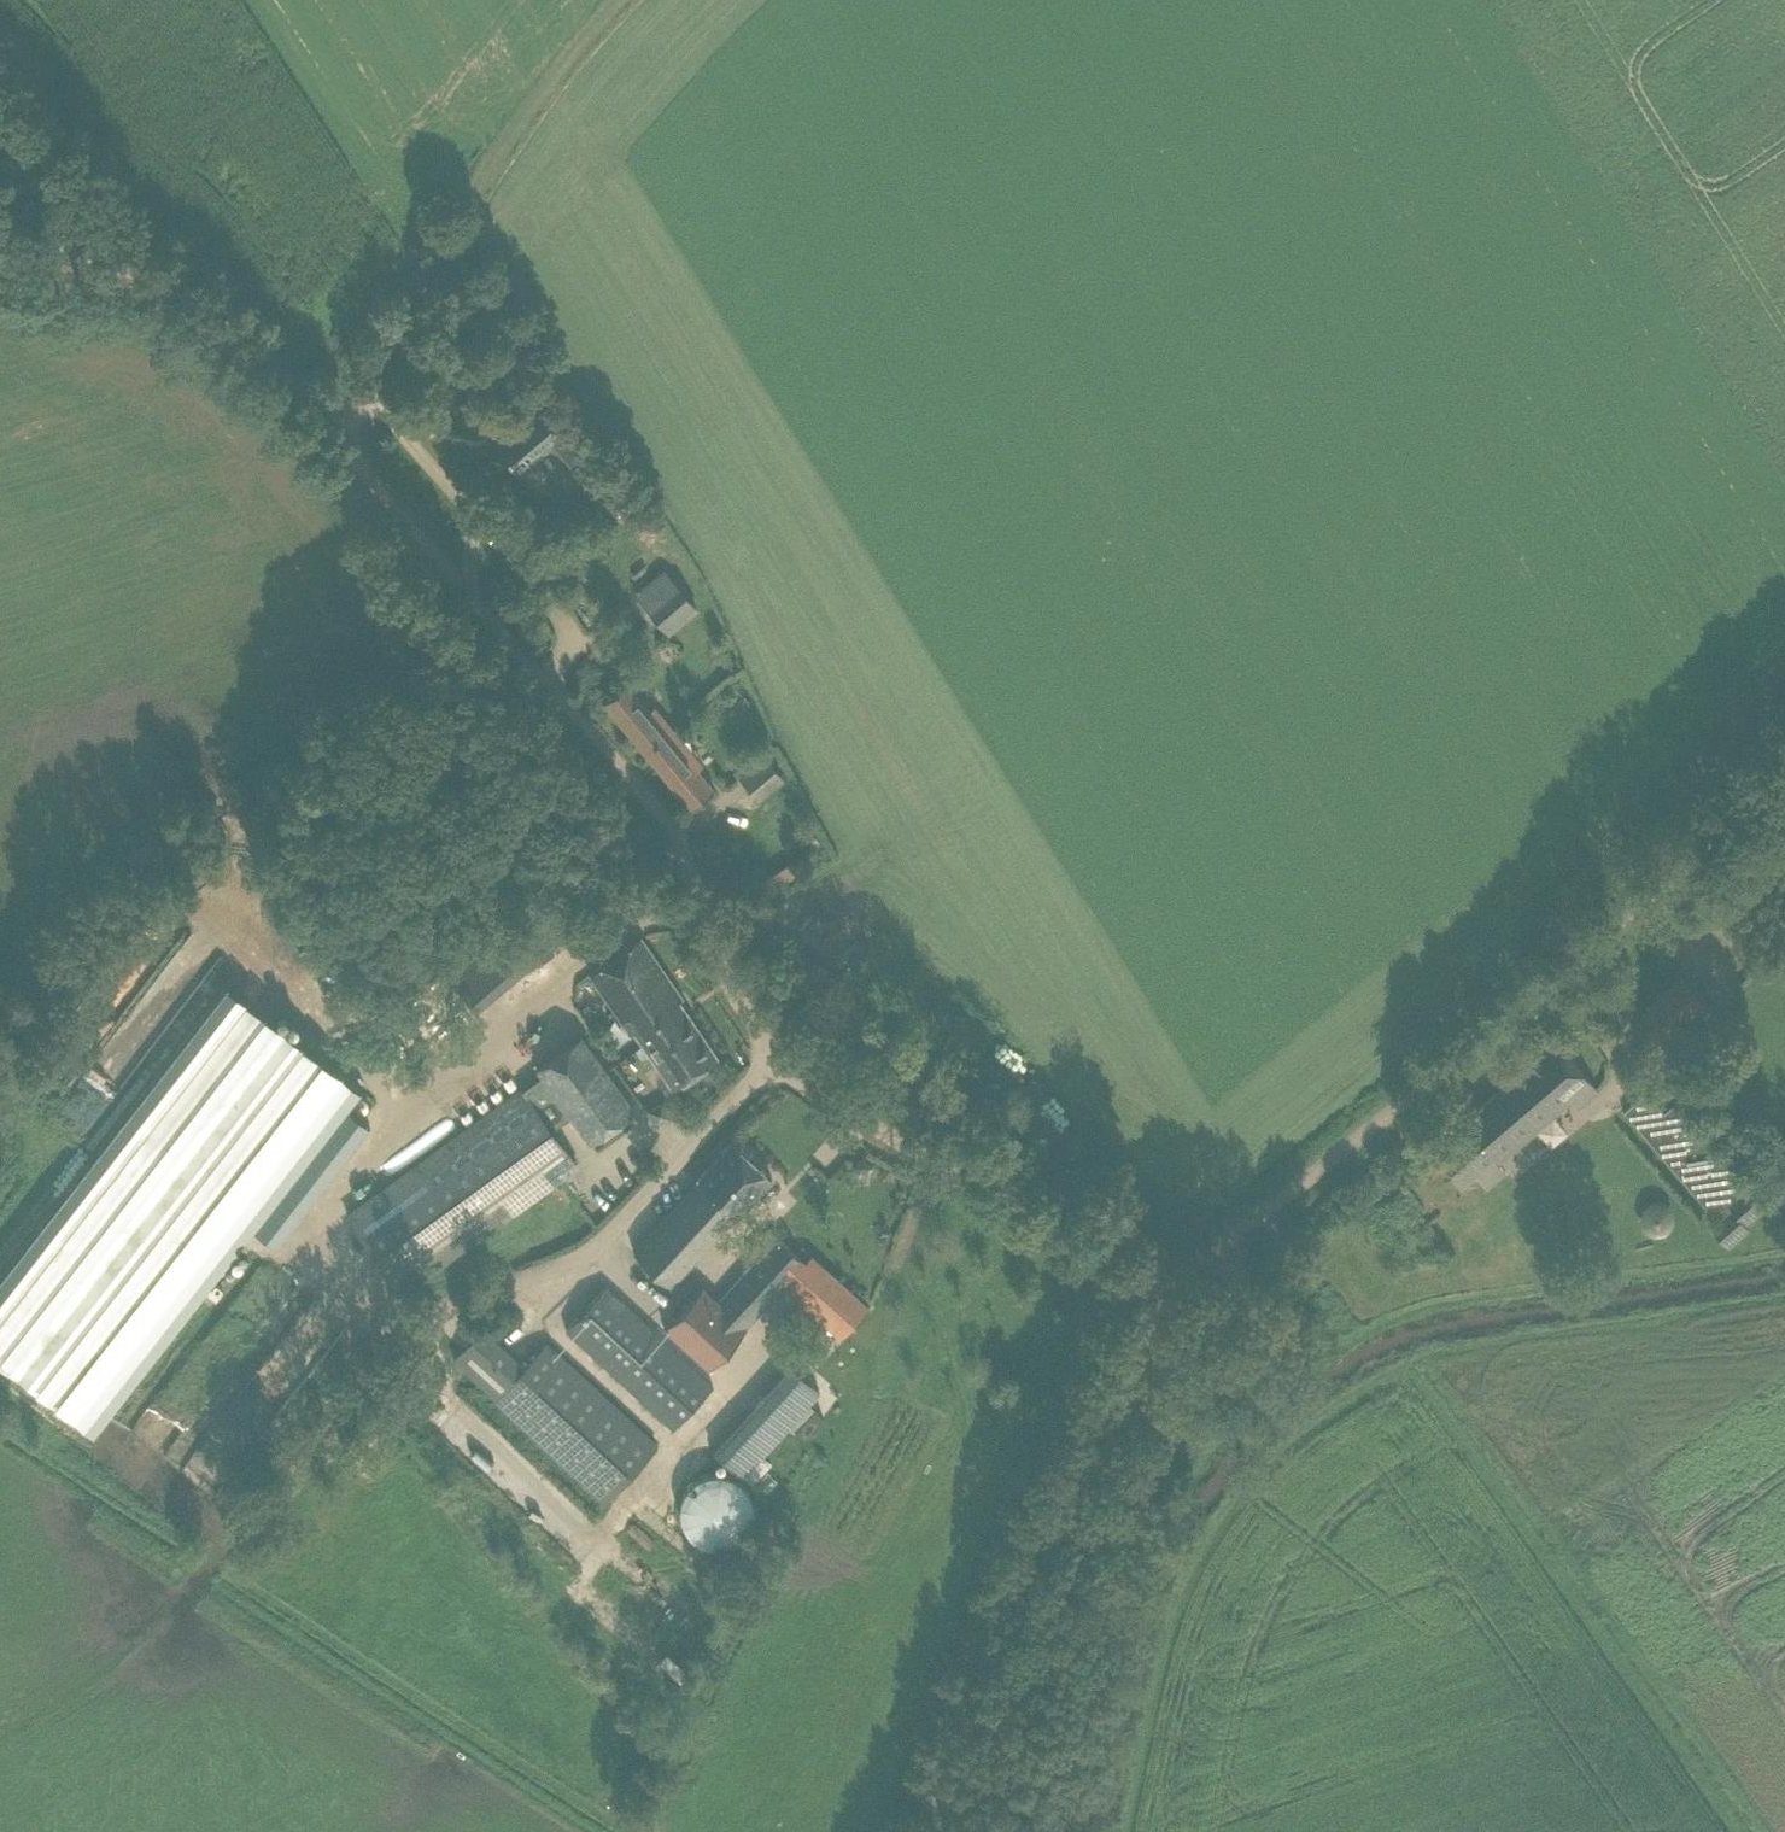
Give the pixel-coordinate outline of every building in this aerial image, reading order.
[(576,454),(561,437),(563,436),(538,407),(495,443),(519,472),(547,449),(562,466),(576,454)] [(684,594),(656,618),(668,632),(696,609),(684,594)] [(714,790),(654,718),(658,714),(653,707),(648,711),(626,684),(603,702),(691,809),(714,790)] [(748,770),(740,777),(759,802),(784,780),(754,744),(738,757),(748,770)] [(716,1056),(679,1001),(682,998),(641,937),(589,972),(630,1034),(634,1032),(671,1087),(716,1056)] [(0,1276),(0,1359),(93,1432),(253,1226),(347,1105),(360,1088),(226,984),(0,1276)] [(577,1165),(550,1129),(570,1114),(589,1141),(635,1109),(581,1035),(536,1067),(541,1075),(522,1089),(521,1088),(346,1216),(402,1292),(577,1165)] [(1428,1151),(1459,1187),(1476,1173),(1486,1186),(1504,1171),(1493,1158),(1567,1095),(1577,1106),(1588,1097),(1597,1089),(1556,1041),(1428,1151)] [(1751,1185),(1677,1099),(1663,1112),(1645,1091),(1622,1111),(1718,1221),(1710,1228),(1726,1246),(1748,1227),(1745,1223),(1773,1198),(1758,1179),(1751,1185)] [(347,1105),(253,1226),(276,1243),(370,1123),(363,1118),(347,1105)] [(700,1180),(633,1252),(669,1285),(735,1213),(737,1215),(771,1178),(732,1141),(697,1178),(700,1180)] [(864,1154),(853,1165),(859,1171),(867,1171),(874,1164),(864,1154)] [(663,1327),(708,1368),(784,1286),(840,1338),(868,1308),(822,1265),(804,1284),(793,1274),(805,1262),(777,1236),(717,1301),(701,1286),(663,1327)] [(566,1329),(673,1428),(713,1386),(605,1287),(566,1329)] [(1196,1318),(1205,1326),(1213,1326),(1218,1320),(1217,1313),(1208,1304),(1196,1318)] [(453,1358),(496,1397),(494,1399),(606,1501),(657,1446),(545,1344),(523,1367),(481,1328),(453,1358)] [(744,1476),(752,1484),(772,1462),(763,1454),(781,1435),(751,1407),(712,1449),(742,1477),(744,1476)] [(750,1534),(764,1491),(706,1473),(687,1534),(731,1548),(737,1530),(750,1534)]
